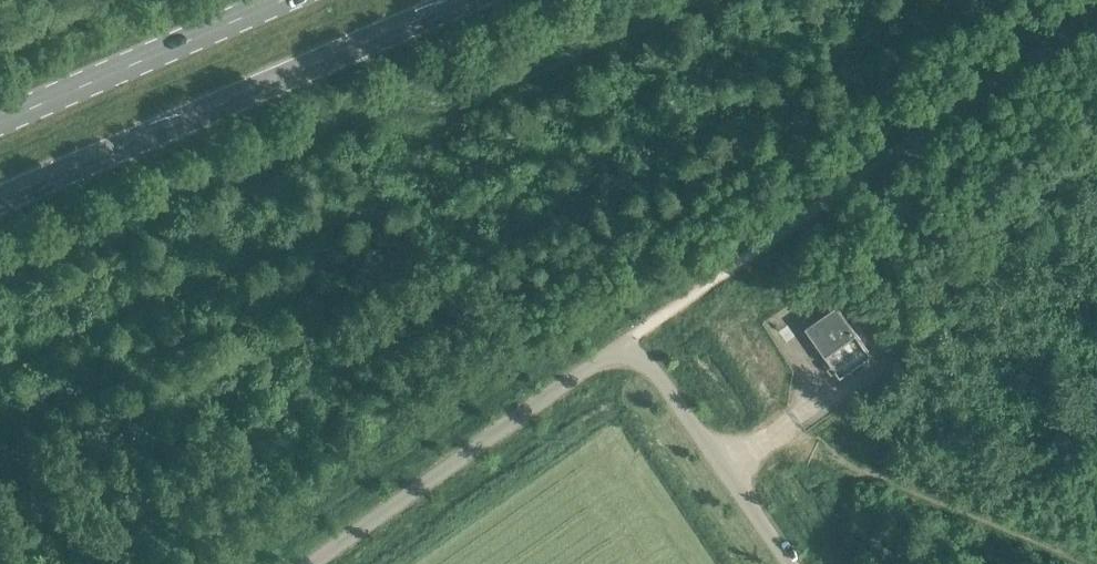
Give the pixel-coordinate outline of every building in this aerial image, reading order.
[(840,378),(872,356),(837,306),(805,329),(840,378)]
